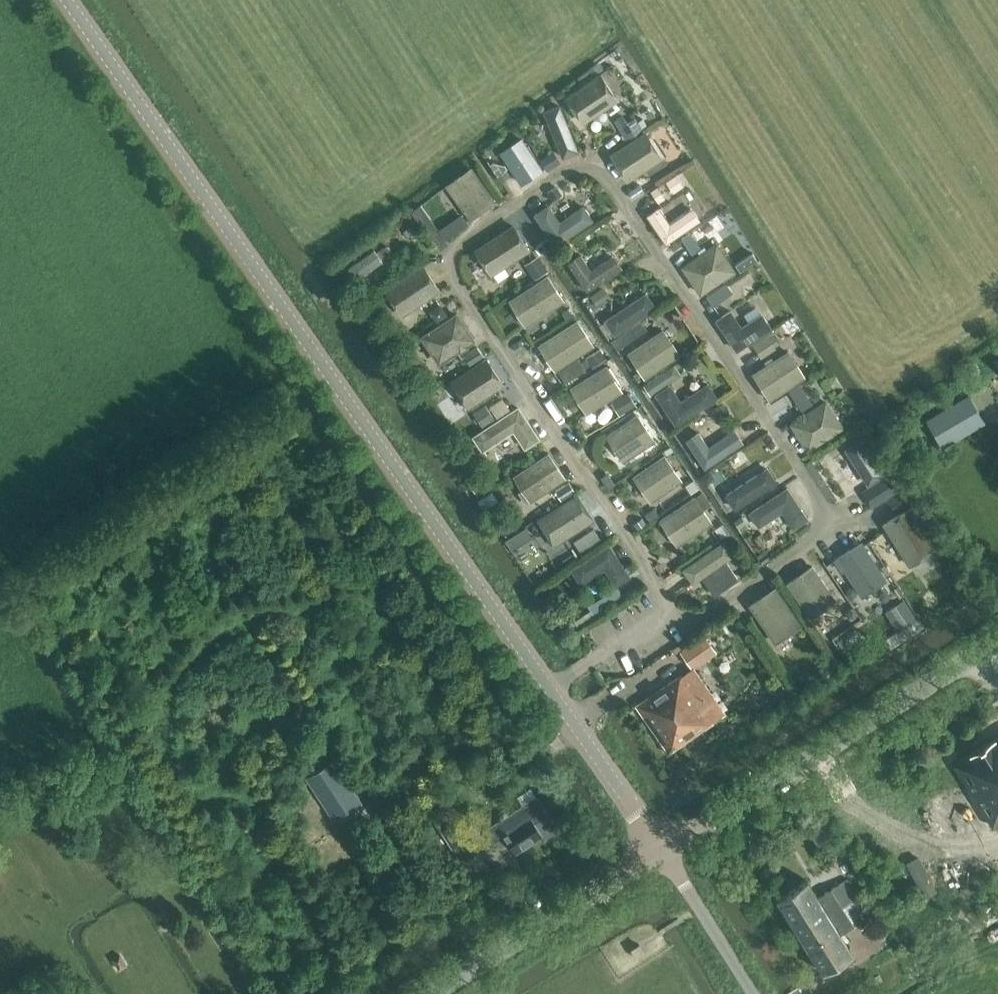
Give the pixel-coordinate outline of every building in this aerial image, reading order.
[(601,75),(567,97),(583,122),(617,100),(601,75)] [(561,108),(546,114),(563,157),(578,151),(561,108)] [(623,115),(615,119),(627,139),(643,129),(635,116),(627,121),(623,115)] [(612,155),(628,180),(662,158),(646,133),(612,155)] [(522,140),(502,153),(522,184),(543,170),(522,140)] [(557,164),(551,154),(541,161),(547,171),(557,164)] [(505,166),(496,172),(498,176),(502,181),(511,175),(508,169),(505,166)] [(471,168),(447,185),(471,218),(495,201),(471,168)] [(666,182),(673,192),(683,185),(676,175),(666,182)] [(636,183),(627,190),(634,200),(643,194),(636,183)] [(561,195),(556,187),(548,192),(548,193),(553,200),(561,195)] [(658,202),(665,197),(658,187),(651,192),(658,202)] [(551,238),(544,242),(551,252),(557,248),(555,245),(593,220),(584,207),(560,222),(549,206),(536,215),(551,238)] [(648,216),(666,243),(700,220),(691,208),(670,223),(660,208),(648,216)] [(433,221),(423,228),(436,246),(445,239),(469,223),(462,213),(439,230),(433,221)] [(711,221),(719,231),(726,227),(719,216),(711,221)] [(410,239),(417,234),(411,226),(404,231),(410,239)] [(529,250),(513,226),(476,250),(492,274),(529,250)] [(697,242),(688,248),(692,254),(701,248),(697,242)] [(386,244),(376,251),(380,257),(390,250),(386,244)] [(683,267),(701,293),(735,270),(717,244),(683,267)] [(572,245),(560,252),(563,258),(576,251),(572,245)] [(621,268),(613,256),(591,270),(581,255),(569,263),(587,290),(621,268)] [(542,260),(529,269),(535,279),(549,270),(542,260)] [(423,266),(387,291),(403,315),(440,290),(423,266)] [(548,276),(510,300),(527,325),(564,301),(548,276)] [(734,293),(727,283),(707,296),(714,307),(734,293)] [(591,296),(599,307),(612,298),(604,287),(591,296)] [(646,294),(606,320),(615,333),(655,307),(646,294)] [(448,315),(441,306),(431,313),(437,323),(448,315)] [(573,315),(569,309),(563,313),(567,319),(573,315)] [(737,350),(771,328),(762,314),(742,328),(731,311),(717,320),(737,350)] [(465,345),(473,340),(457,314),(423,337),(440,362),(460,348),(461,350),(466,347),(465,345)] [(556,370),(594,345),(577,320),(540,345),(556,370)] [(646,378),(679,355),(663,330),(629,353),(646,378)] [(771,330),(752,342),(761,356),(776,347),(775,345),(779,342),(771,330)] [(626,343),(620,334),(612,340),(618,349),(626,343)] [(465,357),(470,365),(484,356),(479,348),(465,357)] [(607,358),(601,349),(588,358),(595,367),(607,358)] [(804,378),(788,352),(754,374),(770,400),(804,378)] [(453,381),(469,406),(503,384),(487,359),(453,381)] [(622,391),(606,366),(572,387),(588,413),(622,391)] [(644,384),(651,395),(670,382),(663,371),(644,384)] [(656,394),(676,424),(717,398),(708,384),(681,402),(670,385),(656,394)] [(800,384),(789,391),(802,410),(812,404),(800,384)] [(616,399),(624,412),(636,404),(628,391),(616,399)] [(928,416),(943,444),(985,421),(970,393),(928,416)] [(808,449),(842,427),(826,402),(805,415),(804,413),(799,417),(800,418),(792,424),(808,449)] [(728,412),(722,403),(711,410),(717,419),(728,412)] [(518,407),(474,436),(483,450),(514,430),(525,447),(539,438),(518,407)] [(483,426),(494,419),(487,408),(476,415),(483,426)] [(655,441),(638,415),(608,435),(625,461),(655,441)] [(687,441),(705,468),(742,443),(734,431),(709,448),(699,433),(687,441)] [(860,441),(847,450),(868,484),(882,475),(860,441)] [(549,453),(515,476),(531,501),(565,478),(549,453)] [(682,480),(664,455),(635,476),(652,501),(682,480)] [(768,468),(727,495),(736,508),(776,482),(768,468)] [(709,470),(701,475),(707,483),(711,480),(712,475),(709,470)] [(612,485),(605,475),(599,479),(606,489),(612,485)] [(490,488),(481,476),(469,484),(478,496),(490,488)] [(884,477),(866,489),(875,503),(876,505),(899,489),(895,483),(889,486),(884,477)] [(691,493),(699,488),(694,480),(686,485),(691,493)] [(561,498),(573,491),(568,483),(556,491),(561,498)] [(750,513),(759,526),(783,510),(794,527),(807,518),(788,488),(750,513)] [(888,498),(898,511),(911,502),(902,488),(888,498)] [(484,508),(497,499),(492,491),(478,500),(484,508)] [(577,495),(539,520),(555,544),(593,520),(577,495)] [(712,522),(695,497),(661,520),(678,545),(712,522)] [(884,524),(910,565),(935,549),(910,508),(884,524)] [(748,526),(741,515),(733,520),(740,531),(748,526)] [(648,521),(644,516),(635,522),(638,528),(648,521)] [(506,535),(514,530),(509,523),(501,528),(506,535)] [(582,551),(604,541),(597,527),(575,538),(582,551)] [(715,595),(738,579),(726,560),(733,555),(724,542),(684,569),(693,582),(702,576),(715,595)] [(862,595),(886,580),(862,543),(838,558),(862,595)] [(610,546),(572,570),(581,583),(605,568),(616,585),(629,576),(610,546)] [(812,567),(788,583),(811,616),(835,600),(812,567)] [(776,642),(800,625),(775,588),(751,605),(776,642)] [(617,589),(602,599),(609,609),(624,599),(617,589)] [(595,603),(589,607),(591,611),(596,617),(602,613),(609,609),(602,599),(595,603)] [(898,631),(917,619),(904,599),(886,611),(898,631)] [(845,612),(850,619),(857,615),(852,607),(845,612)] [(573,623),(569,626),(573,632),(578,629),(573,623)] [(840,639),(854,659),(869,649),(855,629),(840,639)] [(684,648),(681,650),(684,654),(693,667),(693,668),(716,652),(704,634),(684,648)] [(831,664),(821,670),(827,680),(837,674),(831,664)] [(714,722),(714,721),(725,713),(693,668),(693,667),(681,674),(636,705),(669,753),(714,722)] [(954,763),(994,827),(997,824),(997,737),(954,763)] [(333,820),(362,801),(335,759),(306,778),(333,820)] [(675,769),(673,777),(682,780),(684,772),(675,769)] [(559,830),(536,796),(488,828),(498,844),(507,839),(516,853),(542,836),(544,839),(559,830)] [(927,896),(940,889),(921,854),(908,861),(927,896)] [(799,934),(859,896),(849,879),(832,889),(832,888),(818,897),(807,880),(777,899),(799,934)] [(855,917),(867,909),(859,896),(799,934),(823,973),(853,954),(841,935),(855,926),(854,924),(858,922),(855,917)] [(636,959),(646,953),(640,943),(630,949),(636,959)] [(120,954),(112,959),(119,970),(126,965),(120,954)]
